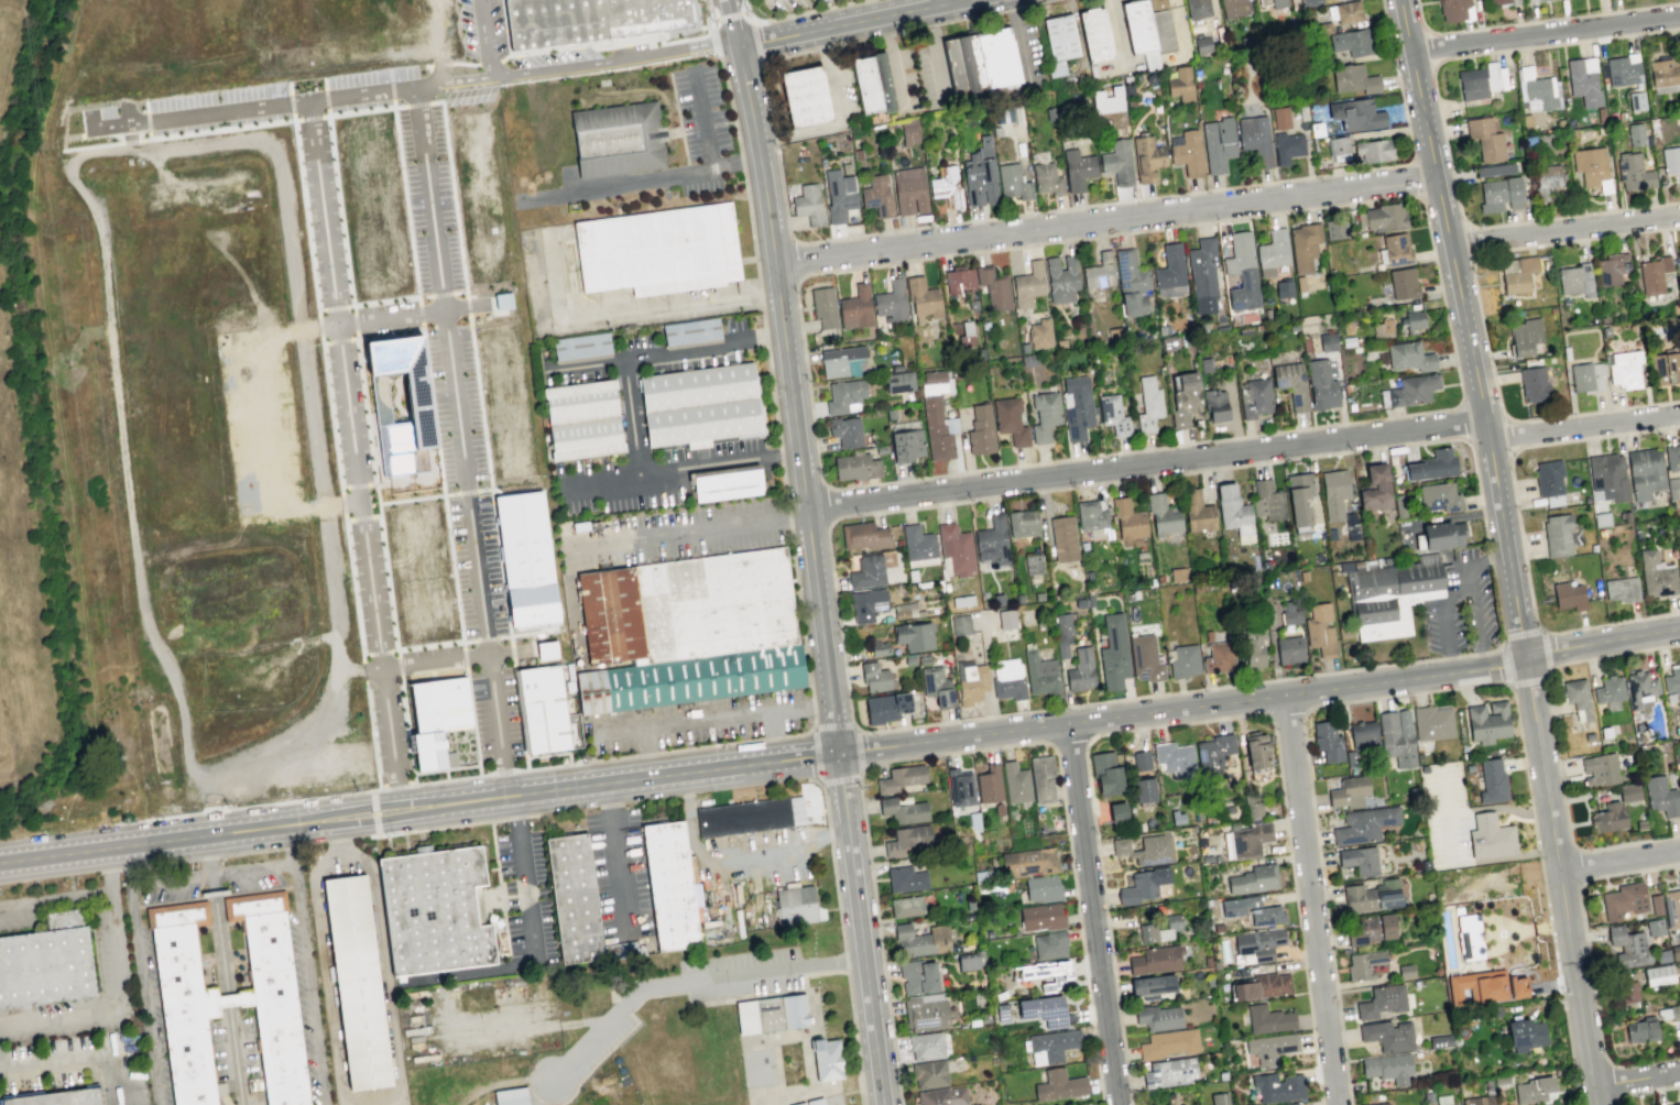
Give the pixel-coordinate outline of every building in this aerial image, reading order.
[(509,51),(502,0),(688,0),(690,17),(691,28),(509,51)] [(1120,4),(1141,0),(1146,0),(1156,51),(1131,56),(1120,4)] [(1207,0),(1183,0),(1188,22),(1211,17),(1207,0)] [(1224,19),(1244,15),(1242,3),(1247,2),(1247,0),(1220,0),(1224,19)] [(1270,3),(1270,0),(1285,0),(1286,6),(1272,9),(1270,3)] [(1300,9),(1298,0),(1321,0),(1322,4),(1300,9)] [(1326,7),(1328,17),(1332,20),(1337,19),(1338,24),(1362,20),(1357,0),(1333,4),(1333,6),(1326,7)] [(1444,22),(1471,18),(1469,0),(1442,0),(1444,22)] [(1077,13),(1102,8),(1113,59),(1087,65),(1077,13)] [(1175,51),(1167,11),(1149,14),(1157,54),(1175,51)] [(1043,21),(1070,15),(1079,57),(1051,63),(1043,21)] [(1314,24),(1330,21),(1332,32),(1317,35),(1314,24)] [(1328,35),(1331,52),(1348,48),(1350,57),(1373,53),(1366,26),(1328,35)] [(1010,28),(997,31),(997,34),(977,39),(986,89),(1021,83),(1010,28)] [(941,42),(974,35),(986,89),(952,97),(941,42)] [(1211,50),(1208,36),(1193,40),(1196,54),(1211,50)] [(1605,58),(1625,56),(1625,54),(1636,52),(1640,81),(1608,86),(1605,58)] [(1667,56),(1679,55),(1679,83),(1651,87),(1648,62),(1655,61),(1654,54),(1666,52),(1667,56)] [(849,59),(883,54),(894,110),(860,117),(849,59)] [(1566,59),(1581,57),(1582,73),(1594,72),(1596,89),(1600,89),(1601,106),(1582,108),(1580,95),(1570,95),(1566,59)] [(1457,72),(1485,67),(1484,62),(1496,61),(1497,67),(1504,67),(1507,89),(1486,91),(1487,97),(1462,100),(1457,72)] [(1377,74),(1379,91),(1362,94),(1362,88),(1334,91),(1331,67),(1362,63),(1363,76),(1377,74)] [(1174,67),(1189,65),(1193,101),(1178,102),(1178,95),(1167,96),(1166,78),(1175,78),(1174,67)] [(820,67),(778,75),(788,130),(831,121),(820,67)] [(1523,79),(1531,78),(1548,77),(1550,97),(1553,96),(1556,108),(1540,110),(1539,98),(1525,100),(1523,79)] [(1123,111),(1121,87),(1091,90),(1093,113),(1123,111)] [(1628,93),(1630,111),(1644,109),(1643,91),(1628,93)] [(1327,103),(1329,120),(1340,119),(1341,132),(1386,125),(1384,110),(1373,111),(1371,97),(1327,103)] [(664,168),(659,132),(655,101),(568,113),(578,180),(664,168)] [(1013,122),(1011,106),(994,108),(995,123),(1013,122)] [(1272,108),(1287,106),(1290,128),(1275,130),(1272,108)] [(1464,119),(1466,138),(1476,136),(1480,163),(1505,160),(1501,132),(1493,133),(1491,113),(1480,114),(1480,118),(1464,119)] [(1521,114),(1529,113),(1531,129),(1523,130),(1521,114)] [(1235,119),(1237,131),(1237,133),(1240,150),(1252,149),(1254,168),(1273,166),(1265,114),(1235,119)] [(1200,122),(1219,120),(1219,118),(1230,116),(1235,156),(1223,157),(1224,173),(1208,175),(1200,122)] [(903,145),(908,145),(908,143),(918,142),(916,127),(918,125),(916,118),(899,121),(901,135),(903,145)] [(1309,123),(1321,121),(1323,135),(1311,138),(1309,123)] [(1626,124),(1641,122),(1644,144),(1628,146),(1626,124)] [(992,127),(993,136),(1001,135),(1000,127),(992,127)] [(1168,145),(1171,164),(1180,163),(1182,177),(1202,176),(1196,129),(1180,131),(1181,144),(1168,145)] [(1273,133),(1277,166),(1288,165),(1287,156),(1305,154),(1301,133),(1285,135),(1285,132),(1273,133)] [(967,206),(983,204),(982,189),(983,189),(985,204),(997,201),(989,134),(979,135),(980,146),(977,146),(977,150),(973,151),(973,153),(968,153),(969,160),(960,161),(964,192),(967,206)] [(1131,138),(1137,184),(1157,182),(1155,166),(1166,165),(1163,145),(1153,146),(1150,134),(1131,138)] [(1327,139),(1329,155),(1332,154),(1333,162),(1349,158),(1348,152),(1349,152),(1346,134),(1327,139)] [(1353,143),(1354,154),(1360,153),(1361,158),(1354,160),(1354,164),(1394,158),(1392,138),(1353,143)] [(1099,154),(1112,152),(1111,140),(1127,139),(1133,185),(1115,187),(1113,172),(1101,173),(1099,154)] [(1663,173),(1679,171),(1679,145),(1660,149),(1663,173)] [(1570,151),(1604,146),(1606,160),(1605,160),(1607,177),(1608,177),(1611,193),(1600,194),(1599,185),(1582,187),(1580,172),(1573,172),(1570,151)] [(1062,150),(1068,193),(1084,192),(1081,177),(1097,175),(1094,154),(1078,156),(1077,147),(1062,150)] [(1617,153),(1638,152),(1641,171),(1652,169),(1655,187),(1623,190),(1623,187),(1622,187),(1621,180),(1618,180),(1616,160),(1617,160),(1617,153)] [(1032,164),(1036,193),(1050,190),(1051,196),(1063,194),(1061,176),(1055,176),(1052,162),(1032,164)] [(1018,195),(1018,200),(1033,198),(1030,180),(1019,182),(1018,163),(996,165),(1001,197),(1018,195)] [(1474,167),(1475,177),(1515,172),(1513,163),(1474,167)] [(1559,163),(1562,184),(1536,188),(1532,167),(1559,163)] [(928,179),(938,177),(937,166),(954,164),(958,188),(960,188),(962,207),(946,208),(945,196),(930,198),(928,179)] [(892,169),(921,166),(928,211),(916,212),(914,198),(912,198),(914,212),(897,216),(892,169)] [(823,169),(829,205),(827,205),(829,223),(846,222),(844,209),(858,207),(852,175),(840,176),(838,167),(823,169)] [(860,188),(869,187),(868,176),(884,174),(888,197),(891,197),(893,216),(876,218),(874,205),(862,207),(860,188)] [(1479,182),(1518,176),(1523,207),(1508,208),(1507,200),(1501,201),(1502,210),(1479,214),(1479,204),(1482,203),(1480,182),(1479,182)] [(792,197),(800,196),(799,185),(816,183),(820,206),(822,205),(825,225),(808,227),(806,215),(794,216),(792,197)] [(571,223),(731,200),(742,281),(632,296),(631,287),(581,294),(571,223)] [(1363,209),(1366,229),(1374,228),(1374,232),(1407,227),(1403,201),(1377,205),(1377,207),(1363,209)] [(1323,220),(1327,240),(1346,237),(1344,220),(1333,222),(1333,219),(1323,220)] [(1288,229),(1298,228),(1297,225),(1319,222),(1322,242),(1314,242),(1317,256),(1310,258),(1311,273),(1295,275),(1288,229)] [(1255,244),(1261,277),(1275,275),(1274,265),(1289,263),(1290,261),(1286,228),(1276,228),(1265,230),(1265,232),(1268,231),(1269,241),(1267,242),(1267,243),(1255,244)] [(1229,233),(1239,231),(1250,231),(1259,307),(1229,310),(1226,289),(1240,287),(1237,273),(1223,274),(1222,259),(1232,256),(1229,233)] [(1382,236),(1386,265),(1412,262),(1410,251),(1408,251),(1406,232),(1382,236)] [(1196,239),(1213,237),(1217,266),(1213,267),(1217,297),(1213,297),(1215,311),(1194,315),(1186,250),(1198,248),(1196,239)] [(1161,244),(1164,266),(1152,269),(1154,288),(1185,284),(1179,242),(1161,244)] [(1113,250),(1123,316),(1147,314),(1143,289),(1150,288),(1148,269),(1135,271),(1132,248),(1113,250)] [(1098,251),(1110,250),(1114,285),(1084,288),(1081,267),(1100,264),(1098,251)] [(1604,259),(1603,255),(1605,253),(1627,252),(1628,273),(1619,273),(1618,274),(1619,284),(1599,286),(1595,260),(1604,259)] [(1045,258),(1050,304),(1073,300),(1072,291),(1080,289),(1076,254),(1062,255),(1065,270),(1059,270),(1057,256),(1045,258)] [(1501,273),(1499,261),(1536,255),(1538,271),(1527,272),(1529,291),(1504,294),(1501,273)] [(1659,260),(1658,256),(1669,255),(1670,271),(1662,272),(1660,270),(1659,260)] [(1012,275),(1029,273),(1028,260),(1040,259),(1044,294),(1032,295),(1033,307),(1015,309),(1012,275)] [(1638,262),(1659,260),(1660,270),(1662,293),(1641,295),(1638,262)] [(1577,263),(1577,266),(1557,269),(1560,295),(1580,292),(1581,294),(1583,294),(1583,297),(1593,296),(1589,262),(1577,263)] [(943,272),(952,271),(951,266),(964,264),(964,269),(972,267),(975,289),(947,295),(946,284),(945,284),(943,272)] [(974,267),(977,285),(984,284),(989,310),(1012,308),(1006,273),(993,275),(991,265),(974,267)] [(1388,271),(1393,299),(1419,296),(1417,285),(1416,285),(1412,266),(1388,271)] [(905,277),(921,275),(924,289),(938,287),(941,316),(930,318),(929,313),(913,315),(910,294),(907,294),(905,278),(905,277)] [(1295,277),(1302,275),(1305,292),(1297,292),(1295,277)] [(872,294),(875,316),(890,314),(892,326),(907,324),(901,276),(888,278),(891,292),(872,294)] [(1275,281),(1283,281),(1283,277),(1290,277),(1292,296),(1276,297),(1275,281)] [(837,299),(855,296),(854,283),(866,281),(872,325),(857,327),(855,318),(840,319),(837,299)] [(809,288),(831,286),(837,327),(819,329),(818,318),(815,319),(809,288)] [(493,294),(495,309),(512,308),(510,292),(493,294)] [(968,300),(969,310),(978,309),(977,299),(968,300)] [(1404,313),(1405,317),(1398,318),(1399,326),(1406,324),(1407,335),(1416,333),(1415,328),(1425,327),(1421,310),(1404,313)] [(1229,316),(1230,325),(1239,324),(1237,315),(1229,316)] [(666,350),(721,342),(717,317),(662,326),(666,350)] [(1028,324),(1038,322),(1037,318),(1048,317),(1052,346),(1032,349),(1030,341),(1029,341),(1027,329),(1028,329),(1028,324)] [(1509,324),(1521,322),(1521,319),(1538,317),(1542,341),(1531,342),(1532,354),(1513,357),(1509,324)] [(1372,322),(1381,322),(1381,318),(1390,318),(1392,336),(1373,337),(1372,322)] [(961,321),(962,336),(952,337),(953,347),(974,346),(971,320),(961,321)] [(1193,325),(1206,322),(1207,331),(1194,332),(1193,325)] [(611,358),(555,365),(552,340),(608,332),(611,358)] [(1318,335),(1320,352),(1338,350),(1334,332),(1318,335)] [(364,341),(421,335),(435,447),(434,447),(425,448),(428,470),(388,475),(382,475),(364,341)] [(1160,338),(1161,350),(1177,348),(1176,338),(1174,336),(1160,338)] [(1056,340),(1065,339),(1065,347),(1056,348),(1056,340)] [(1386,344),(1418,340),(1420,354),(1432,352),(1434,369),(1417,371),(1417,368),(1411,368),(1411,366),(1389,369),(1386,344)] [(819,351),(822,379),(848,374),(846,360),(866,357),(864,346),(820,351),(819,351)] [(975,349),(977,360),(984,359),(983,348),(975,349)] [(1610,353),(1612,364),(1607,364),(1610,384),(1617,383),(1617,389),(1640,386),(1637,363),(1641,362),(1639,349),(1610,353)] [(1649,354),(1679,351),(1679,381),(1654,384),(1649,354)] [(1021,355),(1022,366),(1038,364),(1037,353),(1021,355)] [(1199,359),(1210,358),(1211,371),(1200,372),(1199,359)] [(1306,361),(1327,358),(1330,380),(1335,380),(1339,405),(1321,407),(1321,409),(1314,411),(1314,409),(1310,409),(1306,361)] [(1272,365),(1275,389),(1288,387),(1292,413),(1307,411),(1301,362),(1272,365)] [(1569,365),(1590,362),(1593,389),(1573,392),(1569,365)] [(753,363),(763,436),(648,452),(639,379),(753,363)] [(1519,369),(1542,365),(1546,400),(1526,403),(1525,397),(1521,397),(1519,369)] [(921,372),(921,379),(919,380),(920,396),(929,460),(954,458),(951,433),(946,433),(945,424),(941,424),(940,409),(940,408),(938,393),(945,392),(946,394),(952,393),(950,378),(948,378),(947,371),(943,371),(943,370),(921,372)] [(883,374),(886,393),(915,390),(913,371),(883,374)] [(1174,409),(1171,393),(1172,390),(1170,375),(1177,375),(1177,374),(1196,372),(1201,409),(1187,412),(1189,426),(1172,428),(1169,411),(1174,409)] [(1386,389),(1388,407),(1430,402),(1428,389),(1439,389),(1438,372),(1398,378),(1399,386),(1386,389)] [(1137,376),(1142,413),(1135,414),(1138,433),(1154,431),(1153,417),(1163,416),(1159,389),(1155,389),(1153,374),(1137,376)] [(1061,379),(1063,392),(1061,392),(1068,441),(1084,440),(1083,427),(1093,426),(1092,414),(1097,413),(1095,405),(1091,406),(1087,375),(1061,379)] [(1239,389),(1245,387),(1244,381),(1268,378),(1272,411),(1254,413),(1255,418),(1242,419),(1239,389)] [(542,389),(615,379),(624,453),(552,463),(542,389)] [(826,401),(827,415),(847,412),(847,404),(860,403),(859,397),(866,396),(863,379),(828,383),(830,401),(826,401)] [(1201,391),(1211,390),(1211,391),(1217,390),(1217,391),(1223,391),(1228,419),(1209,423),(1208,412),(1204,412),(1201,391)] [(1033,409),(1036,409),(1037,424),(1030,425),(1034,444),(1050,441),(1049,427),(1051,427),(1051,425),(1061,423),(1057,391),(1030,395),(1033,409)] [(1098,396),(1101,424),(1111,424),(1113,437),(1130,435),(1127,415),(1121,416),(1117,393),(1098,396)] [(991,400),(1018,396),(1021,411),(1017,412),(1019,426),(1026,425),(1028,445),(1012,447),(1010,431),(997,433),(995,430),(991,400)] [(966,430),(971,430),(970,420),(973,420),(971,405),(989,403),(994,452),(969,455),(966,430)] [(885,409),(894,408),(895,418),(886,419),(885,409)] [(828,418),(842,417),(843,419),(859,417),(862,446),(839,448),(838,436),(831,437),(828,418)] [(890,433),(920,429),(924,456),(910,457),(912,460),(899,461),(899,463),(894,463),(890,433)] [(1668,471),(1679,469),(1679,444),(1663,447),(1668,471)] [(1457,473),(1454,455),(1451,455),(1449,446),(1431,448),(1432,457),(1416,459),(1417,462),(1404,464),(1406,481),(1457,473)] [(1626,451),(1633,502),(1650,500),(1649,489),(1665,488),(1659,450),(1655,451),(1654,447),(1626,451)] [(1586,457),(1615,452),(1615,456),(1622,455),(1627,500),(1611,502),(1611,497),(1602,499),(1601,489),(1591,491),(1586,457)] [(832,458),(869,453),(870,460),(879,459),(881,477),(853,480),(852,478),(836,480),(832,458)] [(1535,463),(1560,459),(1563,475),(1560,477),(1562,493),(1538,497),(1534,469),(1536,469),(1535,463)] [(1364,466),(1385,462),(1392,507),(1360,512),(1357,490),(1374,488),(1373,482),(1366,483),(1364,466)] [(687,477),(690,502),(762,493),(759,468),(687,477)] [(1319,472),(1345,469),(1349,497),(1340,497),(1343,518),(1326,522),(1319,472)] [(1285,475),(1310,472),(1312,495),(1307,496),(1307,497),(1301,499),(1302,505),(1308,505),(1310,524),(1291,527),(1285,475)] [(1253,479),(1269,477),(1272,492),(1283,490),(1286,517),(1266,521),(1265,514),(1253,516),(1251,499),(1255,497),(1253,479)] [(1666,479),(1678,477),(1679,488),(1676,489),(1677,497),(1668,500),(1666,479)] [(1415,485),(1452,481),(1453,494),(1459,493),(1460,510),(1441,512),(1441,507),(1418,511),(1415,485)] [(1214,484),(1235,482),(1239,504),(1248,503),(1254,541),(1236,544),(1235,527),(1221,528),(1214,484)] [(1185,489),(1199,486),(1201,505),(1212,504),(1215,528),(1187,532),(1181,489),(1185,489)] [(542,490),(492,496),(509,627),(558,621),(542,490)] [(1146,494),(1148,513),(1152,513),(1154,536),(1181,532),(1179,506),(1165,507),(1163,492),(1146,494)] [(1393,495),(1401,493),(1406,517),(1396,518),(1393,495)] [(1111,497),(1113,517),(1116,517),(1120,540),(1131,538),(1146,536),(1144,511),(1130,512),(1128,496),(1112,497),(1111,497)] [(1074,502),(1079,529),(1108,526),(1106,508),(1099,510),(1098,500),(1074,502)] [(1006,512),(1010,537),(1037,534),(1035,510),(1006,512)] [(1346,540),(1359,538),(1355,511),(1343,513),(1346,540)] [(989,514),(991,528),(973,530),(978,561),(989,560),(990,568),(1010,566),(1002,512),(989,514)] [(1592,513),(1608,512),(1610,525),(1594,527),(1592,513)] [(1545,516),(1570,513),(1571,529),(1568,529),(1571,555),(1547,558),(1542,522),(1546,522),(1545,516)] [(1048,518),(1055,561),(1078,558),(1072,514),(1048,518)] [(840,525),(843,548),(865,545),(865,548),(888,546),(886,527),(874,528),(872,521),(840,525)] [(1421,525),(1450,521),(1450,523),(1463,522),(1465,537),(1462,537),(1463,545),(1425,550),(1421,525)] [(936,525),(953,522),(954,533),(970,530),(973,571),(968,571),(969,577),(956,578),(954,573),(950,573),(949,556),(940,557),(936,525)] [(901,525),(906,560),(937,556),(934,535),(931,535),(931,533),(919,534),(918,524),(901,525)] [(1327,528),(1334,527),(1335,539),(1328,540),(1327,528)] [(789,548),(641,567),(653,661),(801,643),(789,548)] [(1638,550),(1644,594),(1649,593),(1649,597),(1677,593),(1673,566),(1652,569),(1651,564),(1657,564),(1655,548),(1638,550)] [(1344,571),(1416,561),(1415,555),(1438,551),(1443,595),(1419,599),(1419,603),(1406,604),(1410,634),(1359,641),(1356,625),(1351,625),(1344,571)] [(847,571),(858,570),(857,558),(859,558),(859,556),(881,554),(884,584),(849,589),(847,571)] [(1024,555),(1025,574),(1042,573),(1041,554),(1024,555)] [(575,576),(586,664),(642,656),(631,568),(575,576)] [(1603,580),(1606,600),(1617,599),(1617,601),(1618,601),(1618,603),(1638,601),(1636,576),(1603,580)] [(1551,583),(1567,581),(1568,586),(1581,583),(1585,609),(1573,611),(1572,605),(1556,609),(1551,583)] [(850,591),(884,587),(887,609),(874,610),(874,615),(872,615),(873,622),(854,624),(850,591)] [(952,597),(953,607),(973,605),(972,595),(952,597)] [(1280,611),(1281,625),(1301,622),(1301,609),(1292,610),(1291,600),(1281,601),(1283,611),(1280,611)] [(1303,619),(1310,617),(1308,604),(1329,601),(1335,656),(1319,658),(1318,646),(1307,646),(1303,619)] [(997,611),(1000,629),(1016,627),(1014,609),(997,611)] [(1102,614),(1121,612),(1130,676),(1121,677),(1122,688),(1103,691),(1098,648),(1105,647),(1102,614)] [(1054,614),(1057,636),(1056,641),(1058,658),(1069,657),(1067,644),(1072,643),(1069,613),(1054,614)] [(970,634),(969,615),(951,616),(951,635),(970,634)] [(1242,617),(1261,616),(1265,667),(1246,668),(1242,617)] [(892,626),(895,643),(904,642),(905,652),(932,648),(929,622),(906,625),(906,623),(892,626)] [(1138,635),(1127,635),(1133,676),(1136,676),(1136,678),(1146,677),(1146,681),(1164,679),(1160,655),(1155,655),(1153,633),(1138,635)] [(1274,638),(1278,664),(1305,661),(1300,635),(1274,638)] [(1202,657),(1203,672),(1234,669),(1231,639),(1207,643),(1207,647),(1208,647),(1209,656),(1202,657)] [(555,641),(532,644),(535,661),(557,658),(555,641)] [(888,641),(870,643),(871,656),(889,654),(888,641)] [(1172,647),(1174,659),(1168,660),(1170,679),(1199,674),(1196,644),(1172,647)] [(807,690),(582,719),(577,672),(801,645),(807,690)] [(1073,647),(1076,663),(1073,663),(1073,668),(1065,668),(1067,690),(1087,688),(1087,686),(1094,685),(1089,645),(1073,647)] [(1023,649),(1029,693),(1050,691),(1051,696),(1060,694),(1056,658),(1037,660),(1035,648),(1023,649)] [(994,660),(994,667),(992,667),(994,677),(991,678),(994,698),(1011,696),(1012,700),(1026,698),(1022,663),(1017,663),(1016,657),(994,660)] [(860,664),(862,685),(865,685),(866,692),(891,689),(887,669),(877,669),(876,661),(860,664)] [(971,661),(954,664),(958,707),(970,705),(969,701),(981,699),(981,690),(989,689),(985,664),(973,665),(971,661)] [(523,758),(557,753),(558,759),(569,758),(559,692),(571,691),(567,663),(511,671),(523,758)] [(1669,665),(1679,663),(1679,690),(1665,692),(1661,676),(1669,675),(1669,665)] [(919,667),(940,665),(942,678),(948,677),(952,705),(936,708),(934,696),(924,696),(919,667)] [(1626,674),(1646,671),(1648,679),(1657,677),(1659,692),(1638,696),(1640,709),(1632,710),(1626,674)] [(1600,679),(1606,678),(1605,676),(1612,675),(1613,677),(1621,676),(1624,699),(1595,703),(1592,688),(1601,687),(1600,679)] [(407,685),(463,677),(471,729),(440,733),(446,772),(415,776),(410,736),(414,736),(407,685)] [(1561,682),(1584,678),(1592,720),(1577,722),(1572,702),(1566,702),(1561,682)] [(864,697),(908,692),(909,711),(897,712),(898,719),(868,722),(864,697)] [(1665,693),(1673,692),(1674,701),(1666,703),(1665,693)] [(1495,711),(1490,712),(1487,702),(1505,700),(1509,735),(1492,737),(1493,743),(1479,744),(1477,740),(1470,741),(1465,707),(1483,704),(1484,714),(1495,713),(1495,711)] [(1411,708),(1416,741),(1453,736),(1449,708),(1433,709),(1432,705),(1411,708)] [(1376,713),(1407,710),(1416,766),(1396,768),(1394,755),(1383,756),(1376,713)] [(580,747),(579,713),(567,714),(569,748),(580,747)] [(1322,748),(1323,764),(1344,761),(1341,734),(1334,735),(1332,720),(1311,723),(1316,750),(1322,748)] [(1349,724),(1356,723),(1355,722),(1361,721),(1361,722),(1374,721),(1377,745),(1352,748),(1349,724)] [(1599,727),(1610,726),(1611,736),(1601,739),(1599,727)] [(1583,733),(1592,731),(1593,739),(1584,741),(1583,733)] [(1211,735),(1212,740),(1194,742),(1199,770),(1202,770),(1204,780),(1221,778),(1220,768),(1222,767),(1221,754),(1235,752),(1232,733),(1211,735)] [(1244,740),(1250,739),(1248,735),(1265,733),(1266,742),(1268,742),(1269,751),(1266,751),(1269,766),(1248,768),(1244,740)] [(1153,744),(1156,764),(1163,763),(1164,772),(1176,769),(1178,780),(1181,780),(1181,781),(1192,780),(1191,779),(1196,778),(1191,744),(1174,746),(1174,741),(1153,744)] [(1132,752),(1135,770),(1150,768),(1148,750),(1132,752)] [(1344,752),(1354,750),(1356,765),(1346,767),(1344,752)] [(1089,754),(1093,783),(1097,781),(1099,796),(1123,792),(1120,766),(1114,767),(1112,751),(1089,754)] [(1580,758),(1613,753),(1618,781),(1584,787),(1583,776),(1590,775),(1589,770),(1582,773),(1580,758)] [(1028,757),(1035,803),(1055,801),(1050,776),(1054,776),(1051,755),(1028,757)] [(1480,761),(1499,758),(1502,773),(1504,773),(1507,800),(1479,803),(1477,791),(1483,791),(1480,761)] [(1001,762),(1007,803),(1030,800),(1027,768),(1015,770),(1014,759),(1001,762)] [(985,763),(986,773),(975,775),(979,802),(1002,799),(997,762),(985,763)] [(887,769),(888,777),(874,779),(877,795),(897,791),(897,790),(916,788),(915,784),(928,781),(926,766),(924,767),(924,764),(887,769)] [(947,768),(951,807),(974,803),(970,772),(959,773),(958,767),(947,768)] [(1340,778),(1341,788),(1327,789),(1329,807),(1345,805),(1346,808),(1363,806),(1361,796),(1370,795),(1366,774),(1340,778)] [(1643,778),(1663,775),(1666,789),(1674,788),(1679,814),(1663,818),(1662,809),(1648,811),(1643,778)] [(1132,780),(1135,802),(1155,799),(1152,777),(1132,780)] [(1617,785),(1621,802),(1640,799),(1638,781),(1617,785)] [(1243,795),(1252,794),(1253,801),(1261,800),(1263,814),(1246,817),(1243,795)] [(699,839),(807,823),(804,795),(695,811),(699,839)] [(877,799),(880,814),(891,812),(893,824),(927,820),(925,801),(896,806),(895,796),(877,799)] [(1603,802),(1617,800),(1618,805),(1623,805),(1627,828),(1594,832),(1594,825),(1590,827),(1589,816),(1592,816),(1591,812),(1604,810),(1603,802)] [(1108,803),(1110,823),(1127,821),(1124,801),(1108,803)] [(993,806),(1003,805),(1004,814),(995,816),(993,806)] [(1348,823),(1348,825),(1331,828),(1333,845),(1379,840),(1378,825),(1399,823),(1398,806),(1344,812),(1342,816),(1343,822),(1345,824),(1348,823)] [(1517,855),(1473,861),(1468,830),(1474,829),(1472,813),(1494,811),(1496,827),(1513,824),(1517,855)] [(1635,821),(1645,820),(1646,829),(1636,830),(1635,821)] [(1228,831),(1232,860),(1261,855),(1258,842),(1273,840),(1270,821),(1252,823),(1252,827),(1247,827),(1228,831)] [(641,827),(683,822),(699,947),(656,952),(641,827)] [(893,829),(894,840),(883,842),(885,857),(903,855),(902,846),(930,843),(927,824),(893,829)] [(1111,840),(1113,855),(1127,854),(1127,857),(1134,856),(1135,865),(1174,861),(1169,833),(1139,836),(1141,850),(1130,851),(1127,838),(1111,840)] [(544,839),(585,834),(601,959),(560,964),(544,839)] [(375,858),(390,977),(495,964),(494,953),(491,925),(486,925),(482,925),(478,890),(489,889),(483,845),(375,858)] [(1337,850),(1339,866),(1355,864),(1356,876),(1378,874),(1374,845),(1337,850)] [(1000,853),(1001,864),(1005,864),(1007,878),(1058,871),(1057,858),(1055,858),(1052,846),(1000,853)] [(1226,876),(1241,874),(1241,872),(1251,871),(1250,865),(1275,862),(1278,888),(1229,895),(1226,876)] [(886,868),(890,891),(928,887),(926,871),(912,872),(910,865),(886,868)] [(1131,873),(1133,887),(1117,888),(1120,905),(1137,904),(1137,899),(1157,896),(1156,884),(1170,883),(1168,866),(1150,868),(1150,869),(1131,873)] [(1024,878),(1026,901),(1038,899),(1039,901),(1061,899),(1060,885),(1058,885),(1057,874),(1024,878)] [(321,880),(362,875),(391,1085),(350,1090),(321,880)] [(1381,879),(1382,887),(1362,889),(1362,883),(1342,886),(1343,895),(1344,895),(1346,912),(1401,906),(1397,877),(1381,879)] [(1601,894),(1617,890),(1616,885),(1643,882),(1647,909),(1632,912),(1632,909),(1619,911),(1621,920),(1605,922),(1601,894)] [(1678,885),(1679,885),(1679,927),(1667,930),(1661,893),(1679,889),(1678,885)] [(775,891),(814,887),(818,923),(779,928),(775,891)] [(218,983),(203,984),(196,927),(208,926),(206,904),(146,911),(170,1104),(218,1104),(208,1018),(222,1016),(221,1008),(229,1007),(253,1004),(266,1104),(310,1104),(284,890),(225,897),(227,919),(242,917),(251,987),(227,989),(219,991),(218,983)] [(888,899),(892,918),(924,912),(921,895),(888,899)] [(1242,897),(1244,907),(1259,906),(1258,895),(1242,897)] [(1212,899),(1213,908),(1221,907),(1220,898),(1212,899)] [(1018,907),(1022,930),(1045,927),(1046,930),(1065,927),(1062,911),(1060,911),(1059,902),(1018,907)] [(1138,925),(1155,922),(1156,929),(1166,928),(1165,916),(1156,917),(1155,906),(1168,904),(1169,915),(1180,913),(1181,929),(1171,930),(1172,938),(1141,943),(1138,925)] [(1250,908),(1252,927),(1268,925),(1270,925),(1281,923),(1283,922),(1286,921),(1284,912),(1280,912),(1279,905),(1250,908)] [(1357,917),(1359,928),(1345,930),(1349,947),(1366,944),(1366,941),(1395,937),(1392,912),(1357,917)] [(1455,916),(1477,912),(1484,958),(1462,961),(1461,952),(1459,952),(1455,932),(1458,931),(1455,916)] [(893,925),(895,941),(897,941),(899,958),(949,951),(945,923),(928,927),(928,932),(912,936),(909,922),(893,925)] [(1213,923),(1214,932),(1222,931),(1222,922),(1213,923)] [(1606,926),(1622,923),(1624,934),(1641,931),(1645,950),(1649,949),(1651,952),(1652,963),(1616,969),(1614,953),(1621,952),(1619,944),(1610,945),(1606,926)] [(96,994),(0,1006),(0,938),(87,927),(96,994)] [(1233,933),(1236,955),(1237,955),(1239,964),(1274,960),(1272,948),(1272,945),(1285,943),(1281,928),(1233,933)] [(1045,932),(1045,934),(1033,936),(1036,960),(1067,956),(1065,943),(1067,942),(1065,930),(1045,932)] [(1127,956),(1130,974),(1180,969),(1178,954),(1182,954),(1181,944),(1141,950),(1142,955),(1127,956)] [(1669,946),(1672,960),(1679,959),(1679,944),(1669,946)] [(1348,954),(1350,965),(1345,965),(1349,981),(1375,977),(1374,971),(1370,971),(1368,964),(1386,963),(1384,949),(1348,954)] [(957,954),(959,971),(979,967),(975,952),(957,954)] [(897,962),(899,978),(904,978),(904,982),(902,982),(904,995),(938,991),(934,961),(923,962),(921,959),(897,962)] [(1017,969),(1018,973),(1016,973),(1017,981),(1045,977),(1045,975),(1051,974),(1052,982),(1039,984),(1040,993),(1054,991),(1054,988),(1057,987),(1057,982),(1066,981),(1065,977),(1070,977),(1067,960),(1044,963),(1044,962),(1033,963),(1033,965),(1017,967),(1017,969)] [(1397,965),(1399,978),(1415,976),(1412,963),(1397,965)] [(1643,967),(1645,986),(1673,982),(1670,963),(1643,967)] [(1237,969),(1239,976),(1247,974),(1246,967),(1237,969)] [(1446,975),(1503,969),(1507,998),(1470,1004),(1468,987),(1460,988),(1462,1003),(1449,1005),(1446,975)] [(1231,984),(1253,981),(1252,975),(1276,972),(1276,975),(1288,974),(1291,993),(1234,1000),(1231,984)] [(1130,978),(1132,995),(1142,994),(1143,999),(1158,998),(1157,993),(1175,991),(1171,973),(1130,978)] [(1507,976),(1508,975),(1512,975),(1512,977),(1525,976),(1527,996),(1510,999),(1507,976)] [(1635,981),(1638,1000),(1636,1000),(1637,1007),(1623,1009),(1622,1003),(1619,1003),(1617,983),(1635,981)] [(1370,987),(1372,997),(1370,997),(1370,1000),(1354,1003),(1357,1019),(1376,1017),(1376,1010),(1392,1009),(1392,1011),(1406,1009),(1401,983),(1370,987)] [(810,1026),(806,995),(734,1004),(739,1036),(810,1026)] [(1016,1000),(1018,1018),(1037,1016),(1038,1019),(1044,1018),(1045,1029),(1067,1026),(1063,1004),(1061,1004),(1060,995),(1016,1000)] [(903,999),(906,1025),(910,1025),(912,1031),(945,1027),(945,1025),(948,1024),(945,999),(920,1002),(919,997),(903,999)] [(1245,1005),(1250,1033),(1296,1028),(1292,1011),(1279,1013),(1279,1010),(1266,1011),(1264,1003),(1245,1005)] [(995,1005),(997,1021),(1007,1020),(1006,1004),(995,1005)] [(1136,1024),(1144,1022),(1145,1026),(1146,1026),(1146,1031),(1181,1027),(1178,1005),(1156,1008),(1156,1005),(1148,1006),(1148,1005),(1134,1007),(1136,1024)] [(1656,1009),(1679,1005),(1679,1020),(1671,1021),(1670,1018),(1657,1018),(1656,1009)] [(979,1015),(981,1022),(989,1022),(988,1014),(979,1015)] [(1623,1020),(1652,1015),(1657,1038),(1634,1042),(1634,1040),(1627,1042),(1623,1020)] [(1505,1021),(1528,1018),(1529,1022),(1542,1020),(1547,1044),(1526,1048),(1526,1051),(1514,1053),(1513,1046),(1509,1046),(1505,1021)] [(1357,1024),(1361,1041),(1376,1040),(1376,1042),(1378,1042),(1379,1053),(1414,1049),(1409,1020),(1395,1022),(1395,1027),(1390,1027),(1389,1019),(1357,1024)] [(1026,1036),(1027,1040),(1022,1040),(1023,1051),(1028,1050),(1028,1052),(1030,1052),(1033,1065),(1062,1062),(1061,1049),(1081,1046),(1079,1028),(1026,1036)] [(1137,1043),(1148,1042),(1146,1033),(1196,1028),(1199,1052),(1182,1054),(1181,1051),(1161,1054),(1163,1058),(1139,1061),(1137,1043)] [(907,1036),(909,1050),(912,1050),(913,1061),(943,1057),(940,1031),(907,1036)] [(1244,1039),(1246,1053),(1253,1053),(1254,1058),(1256,1058),(1257,1069),(1277,1066),(1276,1053),(1298,1050),(1296,1032),(1244,1039)] [(1428,1037),(1430,1048),(1451,1044),(1450,1035),(1428,1037)] [(816,1085),(844,1081),(839,1041),(822,1043),(822,1038),(810,1039),(816,1085)] [(1361,1059),(1363,1076),(1378,1074),(1379,1077),(1393,1076),(1394,1086),(1407,1084),(1406,1074),(1411,1073),(1409,1053),(1361,1059)] [(1148,1062),(1149,1070),(1142,1072),(1144,1088),(1189,1083),(1188,1079),(1197,1077),(1193,1057),(1148,1062)] [(910,1063),(913,1079),(915,1079),(917,1088),(948,1084),(943,1059),(910,1063)] [(1044,1069),(1046,1082),(1033,1084),(1036,1102),(1087,1093),(1084,1076),(1065,1079),(1063,1066),(1044,1069)] [(1274,1072),(1276,1082),(1281,1081),(1281,1075),(1301,1073),(1303,1097),(1259,1103),(1257,1086),(1252,1087),(1251,1075),(1274,1072)] [(1493,1076),(1494,1084),(1509,1082),(1508,1074),(1493,1076)] [(1514,1084),(1526,1083),(1526,1079),(1551,1075),(1553,1091),(1546,1092),(1547,1099),(1516,1104),(1514,1084)] [(98,1086),(100,1104),(3,1104),(2,1099),(98,1086)] [(918,1102),(916,1103),(916,1104),(958,1104),(967,1104),(964,1086),(948,1088),(948,1087),(916,1091),(918,1102)] [(530,1087),(532,1104),(494,1104),(492,1092),(530,1087)] [(1212,1104),(1220,1104),(1228,1104),(1226,1092),(1210,1094),(1212,1104)] [(1424,1104),(1432,1104),(1430,1092),(1423,1093),(1424,1104)] [(1458,1102),(1450,1103),(1449,1095),(1435,1096),(1436,1104),(1459,1104),(1458,1102)] [(1462,1104),(1492,1104),(1491,1095),(1461,1098),(1462,1104)]
